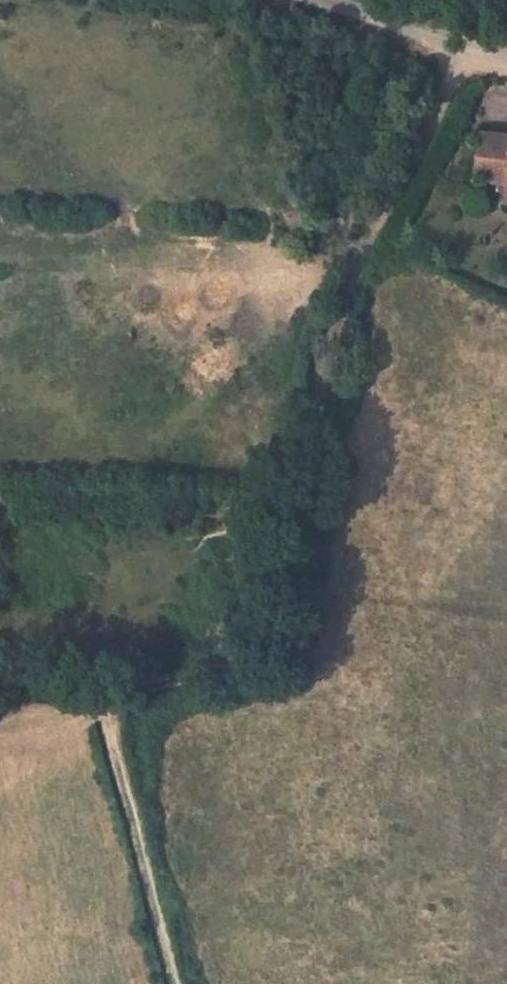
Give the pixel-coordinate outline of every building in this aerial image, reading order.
[(505,182),(504,186),(506,186),(506,144),(476,141),(472,178),(505,182)]
